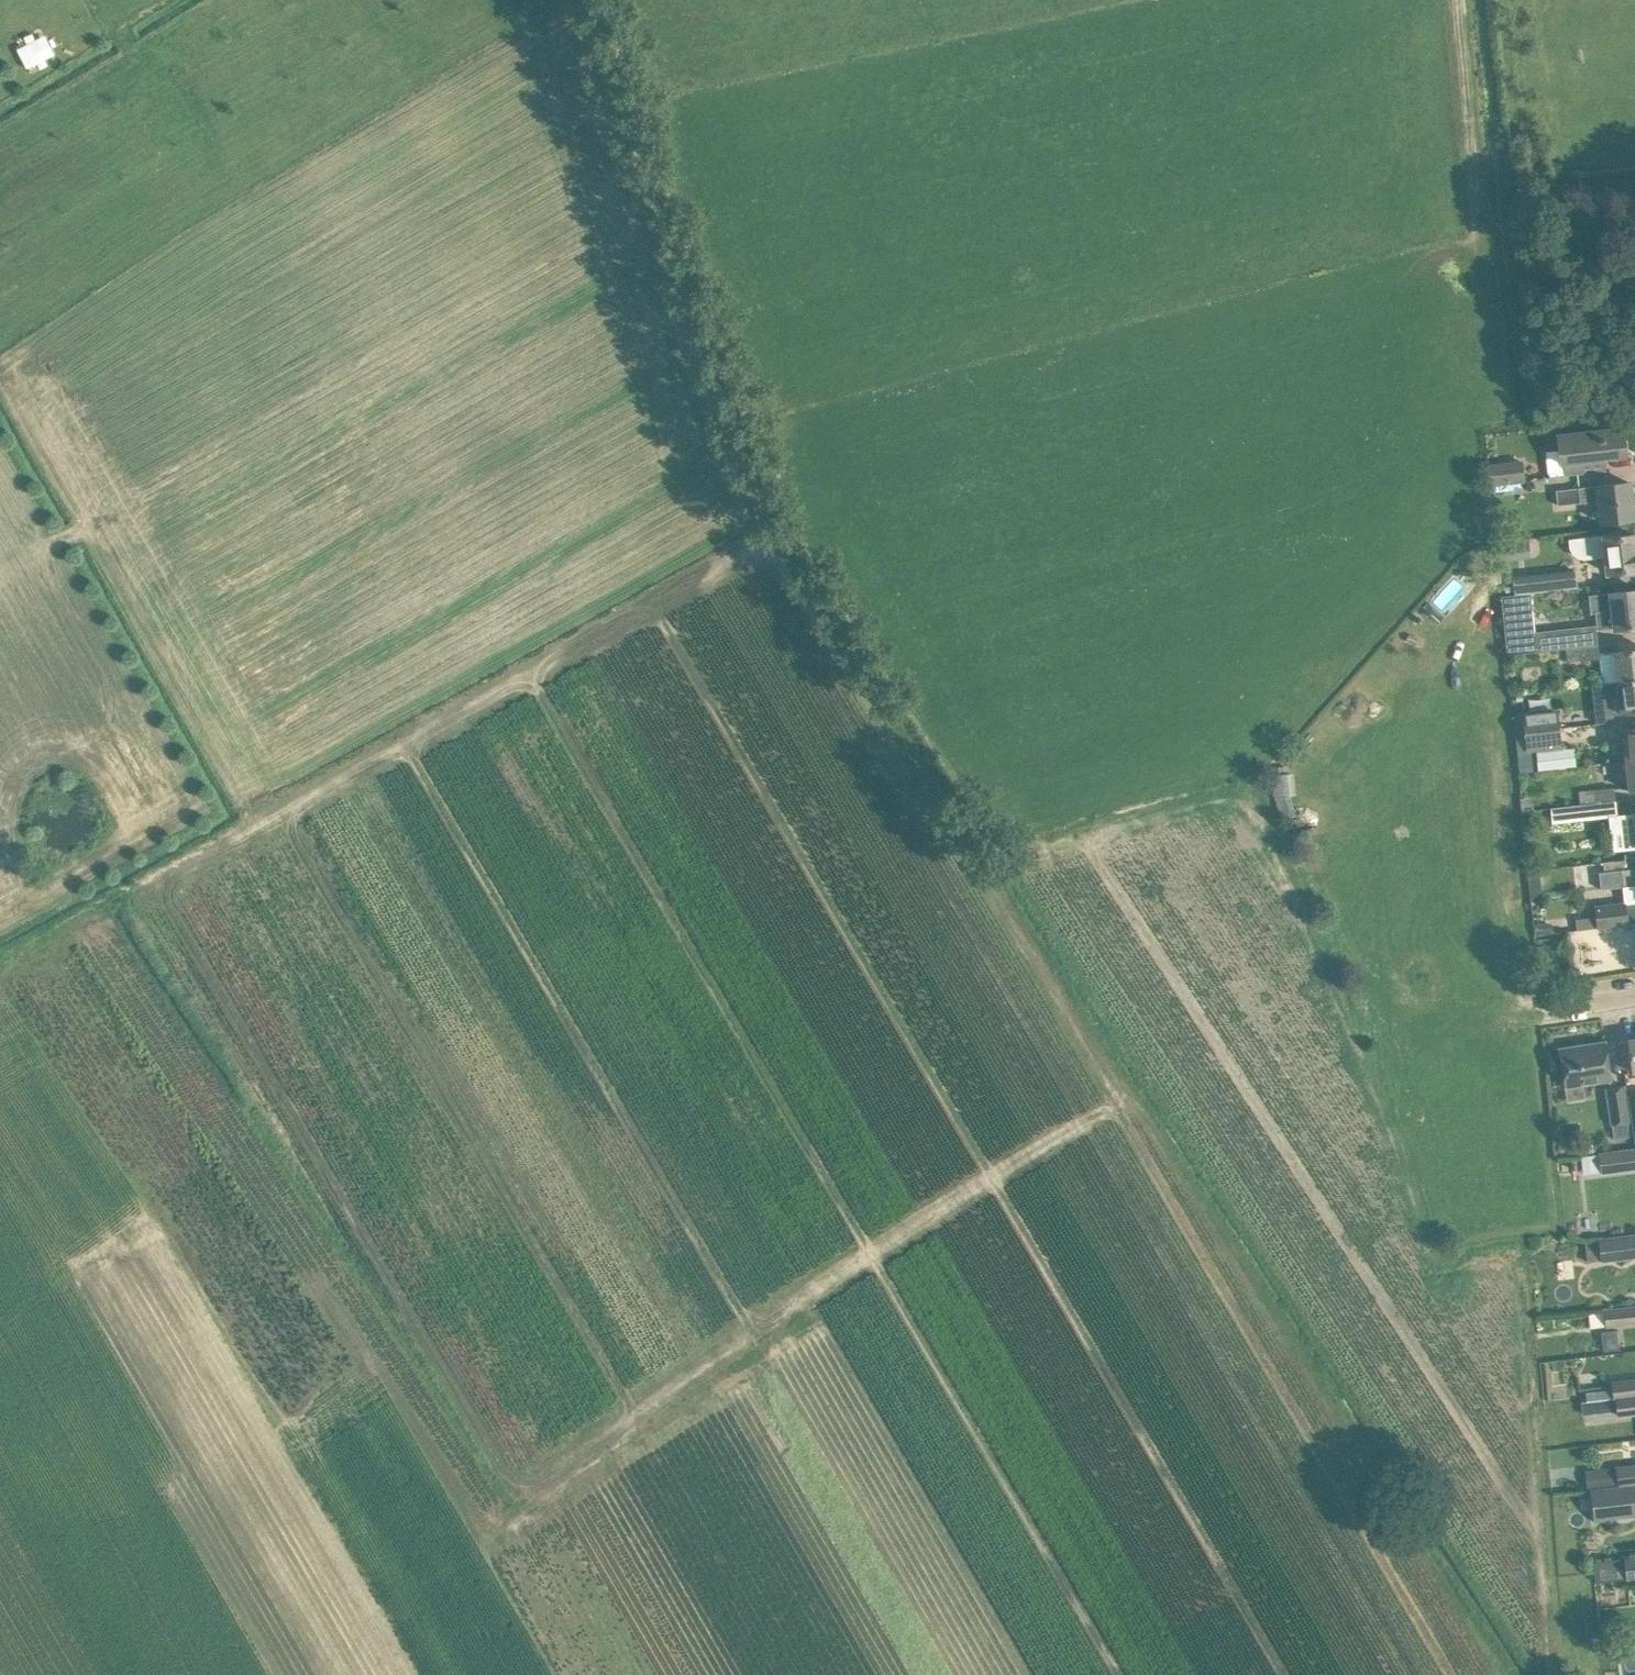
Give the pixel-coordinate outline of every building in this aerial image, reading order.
[(22,58),(42,50),(35,33),(15,41),(22,58)] [(1582,460),(1626,455),(1623,427),(1601,430),(1557,434),(1559,450),(1546,452),(1549,477),(1565,475),(1583,473),(1582,460)] [(1487,465),(1490,486),(1525,481),(1522,460),(1487,465)] [(1598,485),(1556,490),(1557,504),(1600,500),(1602,521),(1632,518),(1628,481),(1598,484),(1598,485)] [(1634,534),(1621,535),(1620,530),(1604,532),(1604,534),(1569,538),(1570,547),(1573,553),(1578,557),(1584,559),(1605,556),(1607,572),(1634,569),(1634,542),(1634,534)] [(1527,575),(1529,592),(1587,586),(1585,569),(1527,575)] [(1591,613),(1595,612),(1597,630),(1614,628),(1615,628),(1634,626),(1634,589),(1588,595),(1591,613)] [(1507,654),(1519,653),(1535,651),(1533,631),(1534,631),(1530,593),(1501,597),(1507,654)] [(1565,647),(1565,648),(1594,645),(1592,625),(1534,631),(1533,631),(1535,651),(1550,649),(1565,647)] [(1634,679),(1634,649),(1617,651),(1616,642),(1594,645),(1565,648),(1567,662),(1600,658),(1600,656),(1613,655),(1616,681),(1621,681),(1634,679)] [(1619,712),(1634,710),(1634,679),(1621,681),(1616,681),(1603,683),(1605,696),(1617,695),(1619,712)] [(1525,712),(1526,732),(1560,728),(1558,707),(1524,711),(1525,712)] [(1514,713),(1512,713),(1514,733),(1516,733),(1526,732),(1525,712),(1514,713)] [(1560,728),(1526,732),(1516,733),(1514,733),(1518,772),(1536,770),(1534,751),(1562,749),(1560,728)] [(1625,760),(1634,759),(1634,728),(1622,729),(1625,760)] [(1625,760),(1628,790),(1634,789),(1634,759),(1625,760)] [(1290,771),(1272,772),(1274,809),(1292,808),(1290,771)] [(1579,790),(1580,804),(1615,800),(1614,787),(1579,790)] [(1615,800),(1580,804),(1550,807),(1552,822),(1617,816),(1615,800)] [(1628,850),(1634,849),(1634,813),(1623,814),(1625,831),(1621,834),(1622,846),(1628,850)] [(1603,871),(1599,871),(1601,889),(1623,886),(1624,901),(1596,904),(1597,915),(1598,925),(1598,926),(1634,922),(1634,867),(1603,871)] [(1551,922),(1533,924),(1535,934),(1552,932),(1551,922)] [(1560,1048),(1565,1086),(1611,1079),(1605,1041),(1560,1048)] [(1624,1086),(1607,1088),(1614,1139),(1631,1136),(1629,1121),(1629,1120),(1624,1086)] [(1596,1157),(1599,1175),(1634,1170),(1634,1148),(1596,1153),(1596,1157)] [(1598,1235),(1601,1259),(1634,1255),(1634,1231),(1598,1235)] [(1601,1325),(1634,1320),(1634,1306),(1599,1310),(1601,1325)] [(1616,1329),(1601,1331),(1604,1351),(1619,1349),(1616,1329)] [(1609,1383),(1611,1397),(1634,1394),(1634,1379),(1609,1383)] [(1587,1400),(1579,1401),(1581,1415),(1615,1410),(1616,1417),(1634,1415),(1634,1394),(1611,1397),(1587,1400)] [(1588,1489),(1634,1483),(1634,1463),(1586,1469),(1588,1489)] [(1588,1489),(1592,1520),(1634,1515),(1634,1483),(1588,1489)] [(1625,1558),(1627,1578),(1634,1577),(1634,1557),(1625,1558)]
